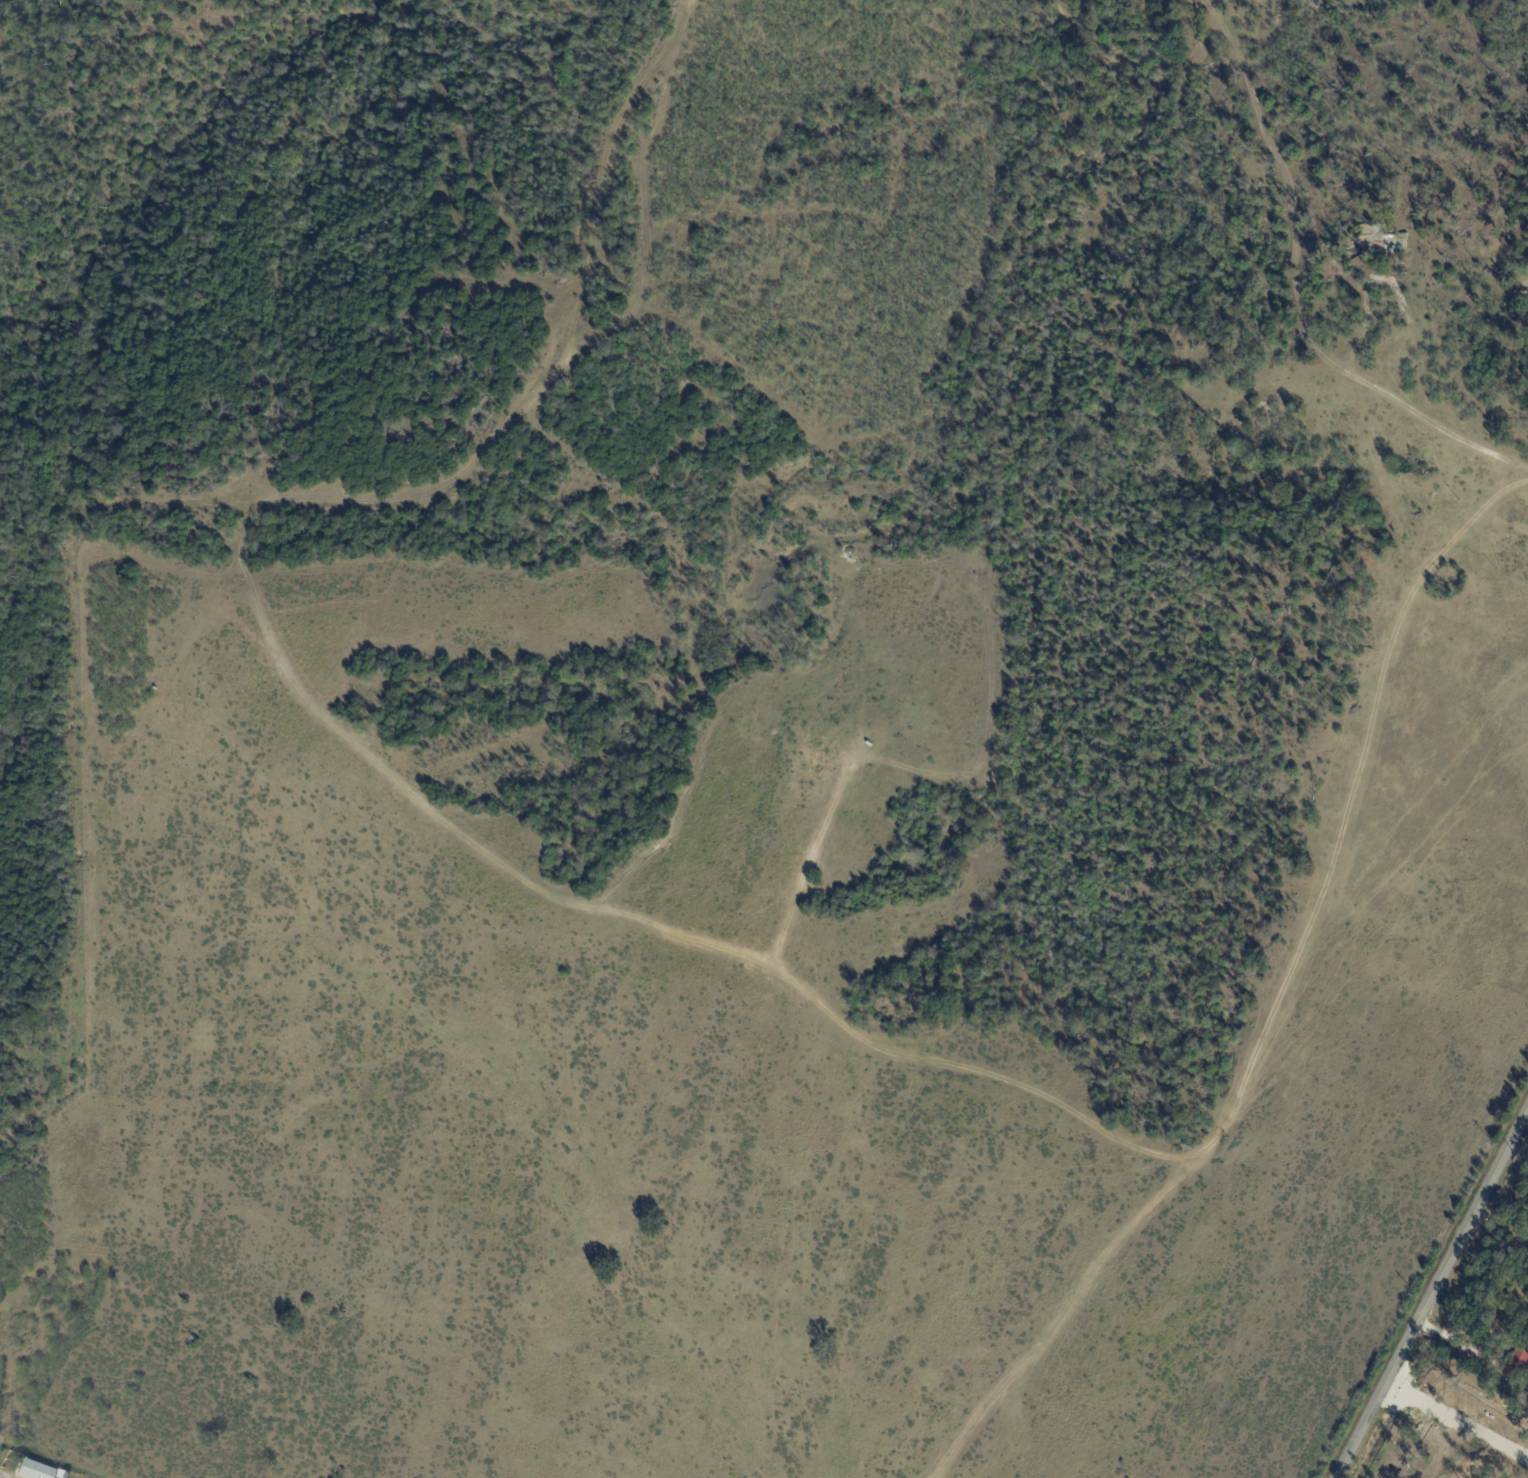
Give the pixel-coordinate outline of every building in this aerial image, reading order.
[(1526,1335),(1527,1336),(1527,1370),(1527,1372),(1521,1368),(1511,1364),(1526,1335)] [(54,1471),(52,1477),(26,1477),(16,1474),(21,1459),(54,1471)] [(67,1472),(65,1477),(59,1477),(54,1476),(57,1469),(67,1472)]
